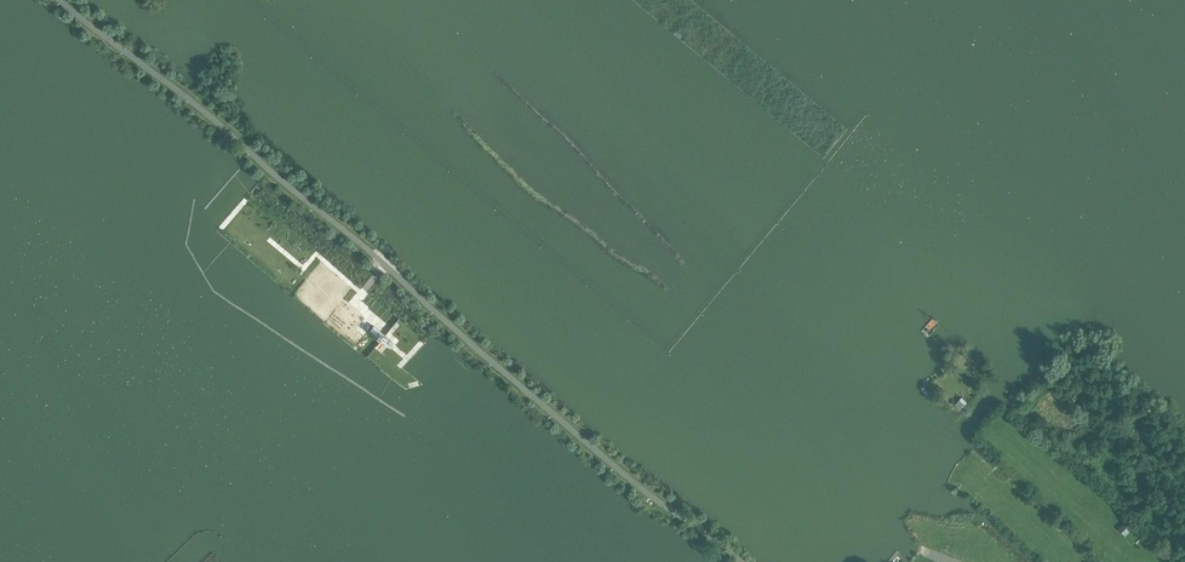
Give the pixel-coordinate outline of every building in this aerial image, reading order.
[(266,196),(259,204),(271,215),(278,206),(266,196)] [(402,336),(395,344),(407,354),(414,346),(402,336)] [(962,397),(952,407),(958,412),(969,400),(968,398),(965,400),(962,397)] [(1174,536),(1179,541),(1184,537),(1184,527),(1174,536)]
